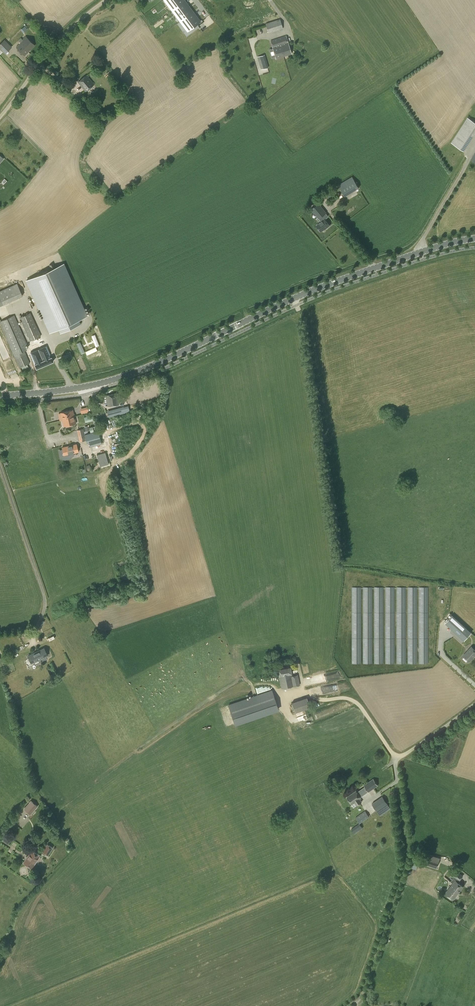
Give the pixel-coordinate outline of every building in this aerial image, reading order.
[(171,4),(169,6),(171,9),(183,0),(168,0),(171,4)] [(171,9),(173,11),(175,10),(179,14),(176,16),(179,21),(182,19),(194,10),(190,5),(188,3),(189,3),(187,0),(183,0),(171,9)] [(194,10),(182,19),(186,24),(183,26),(187,31),(202,20),(198,16),(196,14),(197,13),(194,10)] [(269,33),(282,28),(280,19),(266,23),(269,33)] [(34,45),(26,36),(22,39),(21,38),(19,40),(21,42),(17,47),(25,55),(34,45)] [(274,49),(289,45),(286,36),(271,41),(274,49)] [(12,47),(4,39),(0,43),(0,49),(5,54),(12,47)] [(289,45),(274,49),(276,58),(291,53),(289,45)] [(261,69),(268,67),(265,54),(257,57),(261,69)] [(96,63),(102,71),(107,67),(105,64),(102,65),(99,61),(96,63)] [(85,91),(94,84),(87,75),(78,82),(85,91)] [(82,109),(89,104),(84,98),(78,103),(82,109)] [(474,133),(474,121),(468,117),(451,142),(464,150),(474,133)] [(345,196),(359,188),(353,176),(338,184),(345,196)] [(325,229),(330,225),(325,219),(328,217),(327,216),(328,215),(326,213),(319,203),(311,209),(321,221),(317,225),(321,231),(325,228),(325,229)] [(86,315),(63,264),(62,264),(26,280),(50,332),(58,328),(60,333),(80,324),(78,319),(86,315)] [(0,291),(0,297),(3,304),(23,295),(18,283),(0,291)] [(30,341),(41,336),(30,312),(19,317),(30,341)] [(24,351),(27,350),(25,345),(27,344),(14,315),(0,321),(0,324),(15,358),(15,357),(20,367),(30,363),(24,351)] [(45,345),(29,352),(33,362),(32,363),(35,368),(53,360),(51,355),(50,356),(45,345)] [(108,405),(119,403),(117,393),(107,395),(108,405)] [(130,410),(129,406),(124,407),(124,406),(107,411),(109,417),(126,413),(125,411),(130,410)] [(66,418),(74,416),(73,409),(61,412),(63,420),(64,419),(64,420),(67,419),(66,418)] [(64,419),(63,420),(64,426),(76,423),(74,416),(66,418),(67,419),(64,420),(64,419)] [(85,434),(88,433),(88,430),(86,431),(84,431),(83,428),(77,430),(80,441),(86,440),(85,434)] [(88,433),(85,434),(86,440),(87,442),(89,442),(90,444),(101,441),(98,430),(94,431),(90,432),(88,433)] [(65,460),(72,458),(71,453),(79,452),(77,444),(62,447),(65,460)] [(105,452),(97,454),(98,459),(102,458),(104,465),(108,464),(105,452)] [(453,629),(451,631),(463,642),(472,632),(453,614),(446,622),(453,629)] [(474,655),(474,649),(471,646),(463,655),(469,661),(474,655)] [(47,658),(46,656),(48,655),(44,648),(28,656),(31,663),(33,662),(34,664),(47,658)] [(292,676),(290,666),(278,669),(282,688),(300,684),(298,675),(292,676)] [(278,709),(272,690),(228,704),(234,724),(278,709)] [(295,712),(310,706),(307,697),(292,702),(295,712)] [(369,792),(378,785),(373,779),(364,785),(369,792)] [(362,801),(359,798),(361,797),(356,791),(347,797),(351,803),(354,801),(357,805),(362,801)] [(377,810),(387,803),(383,796),(372,804),(377,810)] [(31,814),(38,806),(31,800),(24,808),(31,814)] [(360,823),(369,817),(365,811),(356,817),(360,823)] [(355,834),(363,828),(360,823),(351,829),(355,834)] [(48,855),(53,847),(47,844),(42,852),(48,855)] [(32,868),(40,855),(32,850),(24,862),(32,868)] [(437,868),(439,861),(429,857),(426,865),(437,868)] [(453,898),(463,885),(457,881),(462,875),(456,870),(453,874),(456,877),(455,879),(455,880),(445,892),(453,898)]
